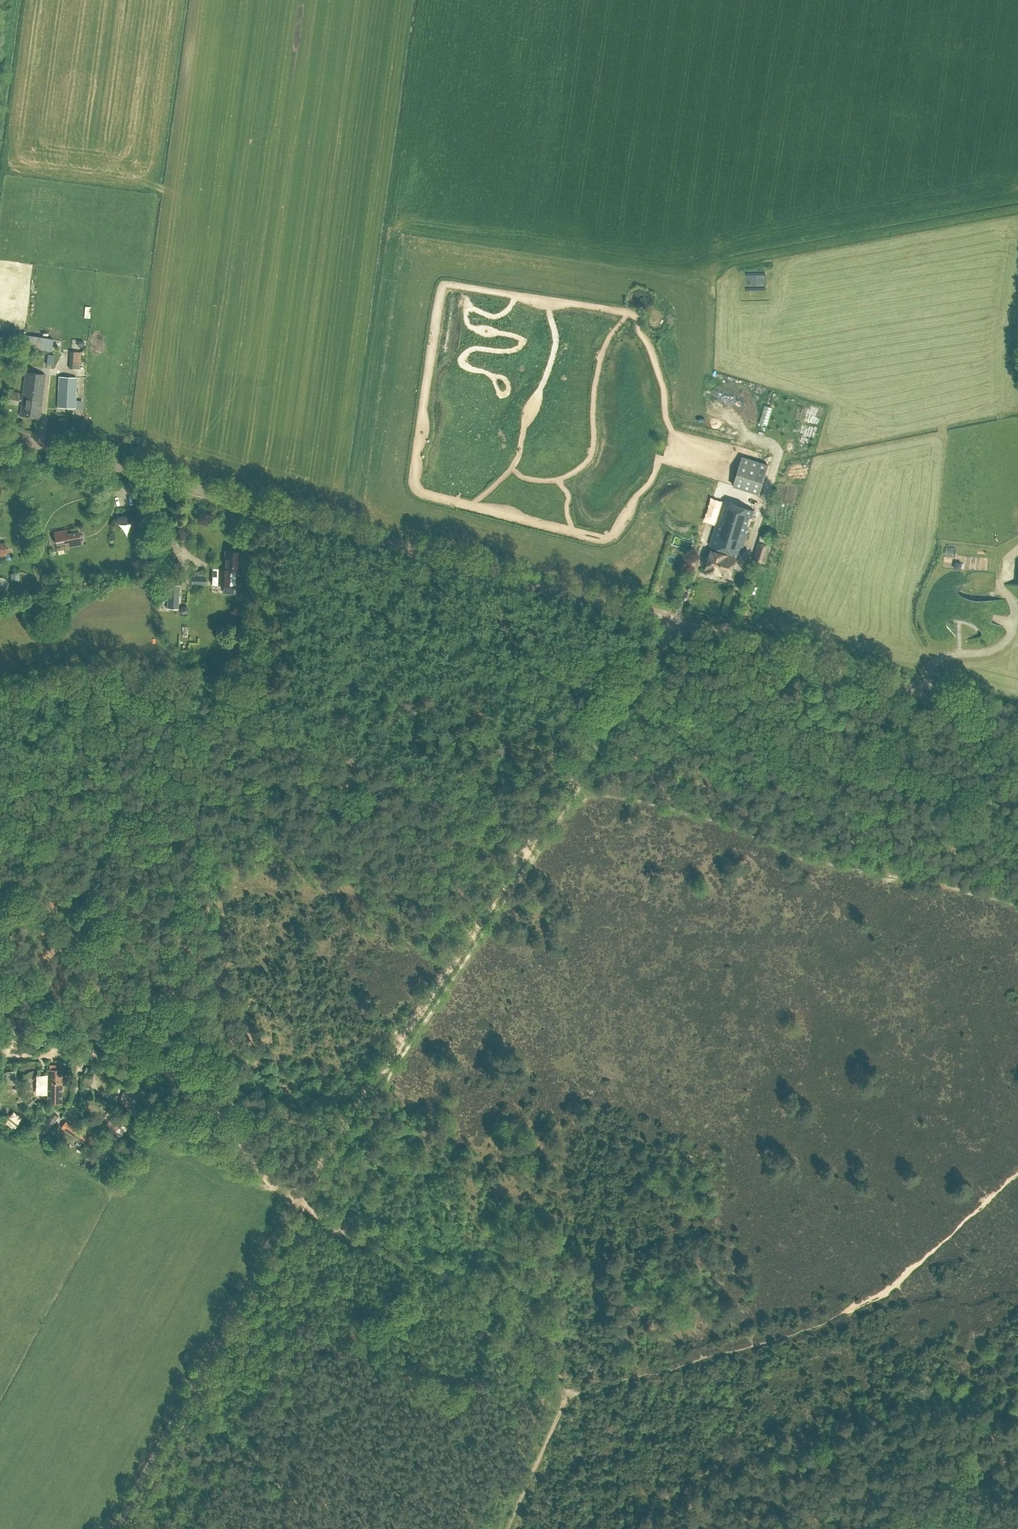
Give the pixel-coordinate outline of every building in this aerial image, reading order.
[(24,345),(25,337),(12,335),(11,343),(24,345)] [(51,351),(53,340),(53,339),(33,335),(33,338),(31,348),(51,351)] [(71,351),(69,368),(79,368),(80,352),(71,351)] [(19,415),(38,418),(44,374),(25,372),(19,415)] [(60,376),(58,407),(74,408),(76,377),(60,376)] [(7,399),(19,400),(20,392),(8,391),(7,399)] [(670,432),(666,443),(672,444),(676,433),(670,432)] [(733,487),(759,495),(768,466),(742,458),(733,487)] [(706,570),(714,572),(719,574),(730,577),(731,574),(737,554),(739,555),(741,546),(743,546),(750,526),(747,525),(750,517),(752,518),(755,510),(724,500),(718,520),(712,537),(710,545),(720,548),(719,550),(719,552),(712,550),(710,554),(710,556),(705,554),(702,562),(707,564),(706,569),(706,570)] [(68,546),(81,544),(78,531),(67,534),(66,530),(54,532),(56,544),(68,542),(68,546)] [(759,543),(757,549),(753,560),(764,564),(770,547),(759,543)] [(217,584),(217,585),(224,585),(230,585),(230,570),(236,570),(236,569),(239,570),(239,551),(225,551),(224,568),(218,568),(218,569),(217,584)] [(18,572),(10,573),(11,581),(20,580),(18,572)] [(192,576),(191,584),(205,584),(205,576),(192,576)] [(169,585),(168,600),(178,601),(179,585),(169,585)] [(185,615),(186,615),(187,614),(188,613),(189,612),(189,611),(189,610),(189,609),(188,608),(188,607),(187,607),(187,606),(186,606),(185,606),(184,605),(183,606),(182,606),(181,607),(180,607),(180,608),(180,609),(179,609),(179,610),(179,611),(180,612),(180,613),(181,614),(182,614),(182,615),(183,615),(184,615),(185,615)] [(415,984),(421,987),(429,973),(423,969),(415,984)] [(92,1069),(86,1066),(83,1072),(89,1074),(92,1069)] [(62,1103),(63,1069),(57,1069),(49,1068),(47,1068),(46,1103),(62,1103)] [(45,1073),(30,1073),(30,1107),(45,1107),(45,1073)] [(93,1078),(86,1075),(82,1081),(90,1085),(93,1078)] [(46,1133),(58,1115),(51,1111),(39,1129),(46,1133)] [(61,1128),(87,1146),(92,1139),(65,1122),(61,1128)] [(90,1155),(99,1156),(101,1141),(92,1140),(90,1155)]
